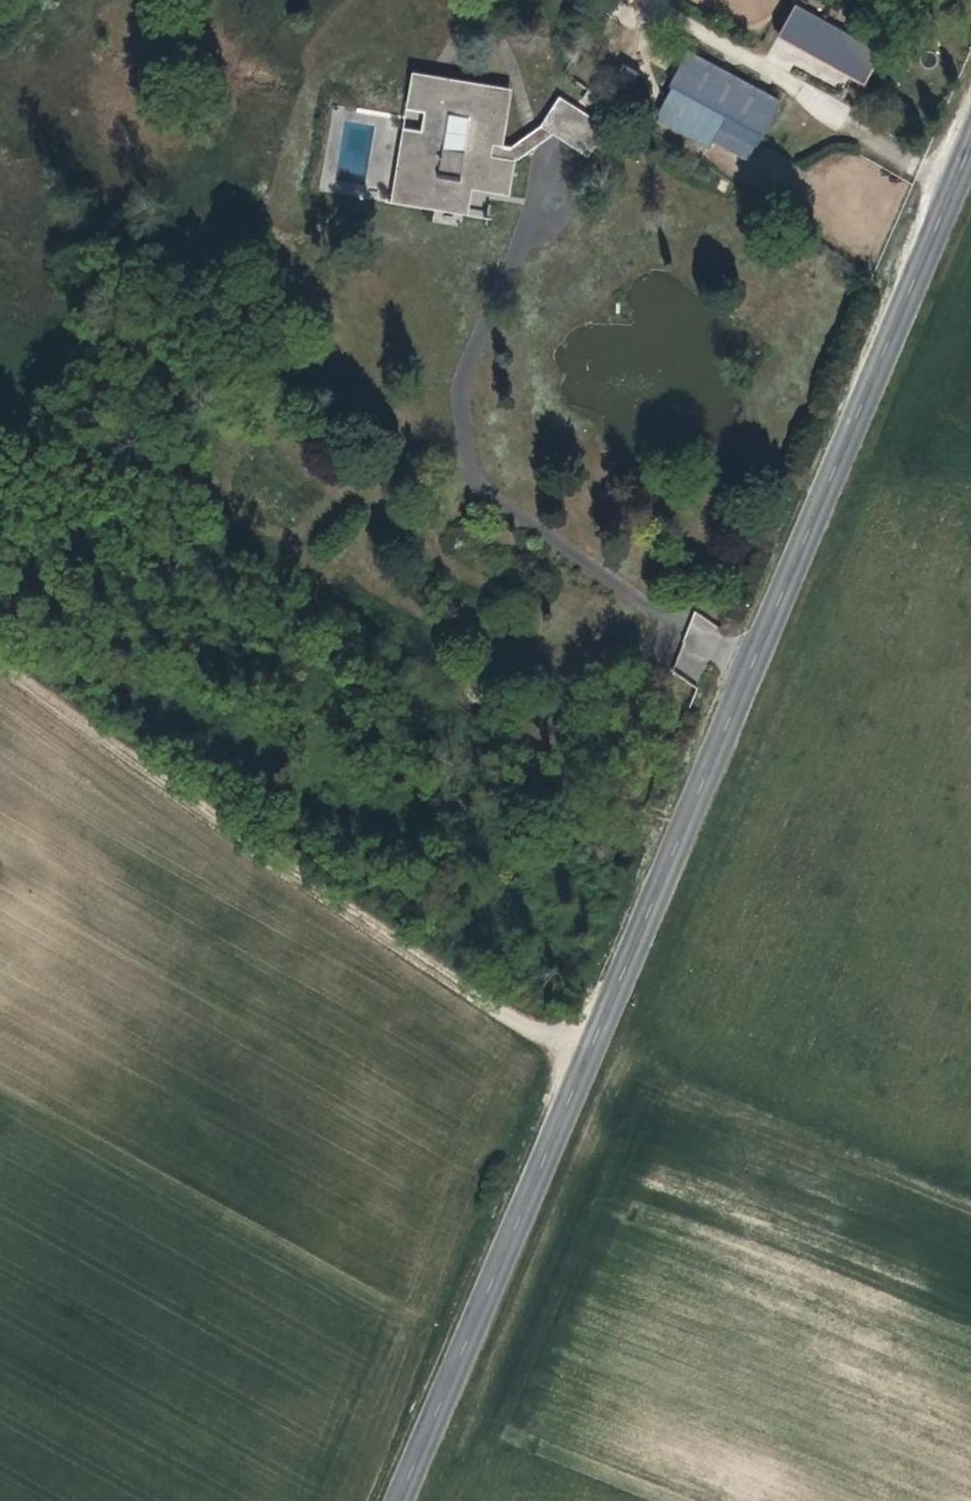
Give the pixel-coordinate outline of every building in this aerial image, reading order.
[(801,8),(800,10),(815,18),(809,28),(859,56),(866,43),(801,8)] [(800,10),(784,39),(864,83),(875,65),(859,56),(809,28),(815,18),(800,10)] [(856,97),(864,83),(784,39),(776,53),(856,97)] [(631,86),(637,71),(622,65),(616,80),(631,86)] [(689,68),(654,129),(706,158),(707,158),(719,137),(748,153),(755,157),(778,117),(689,68)] [(459,213),(461,205),(428,198),(430,187),(397,181),(408,127),(418,129),(422,109),(413,107),(420,72),(410,71),(385,199),(459,213)] [(485,85),(420,72),(413,107),(422,109),(418,129),(484,142),(483,143),(494,146),(503,96),(484,92),(485,85)] [(505,89),(485,85),(484,92),(503,96),(505,89)] [(557,99),(539,128),(584,156),(602,127),(557,99)] [(481,155),(483,143),(484,142),(418,129),(408,127),(397,181),(430,187),(428,198),(461,205),(464,186),(499,193),(506,160),(481,155)] [(736,175),(748,153),(719,137),(707,158),(736,175)]
